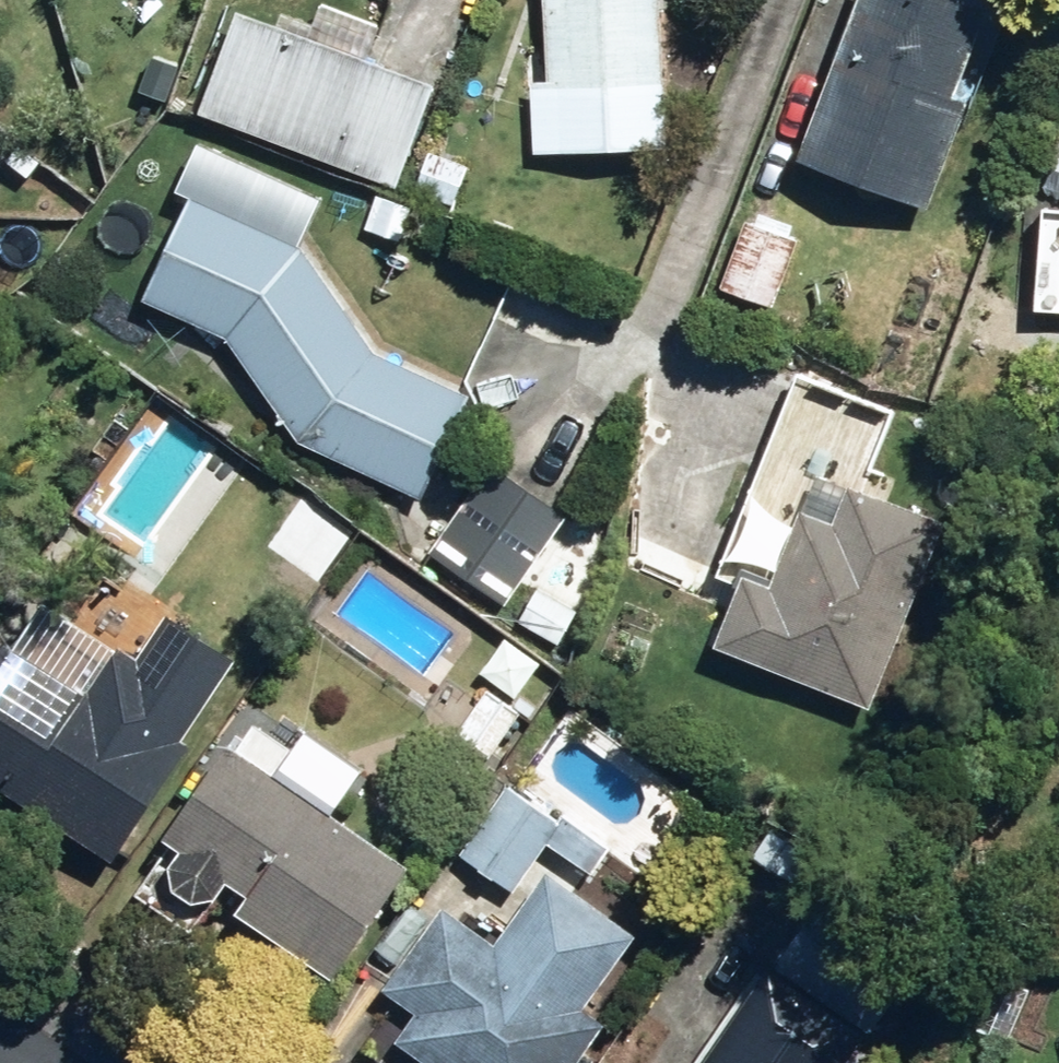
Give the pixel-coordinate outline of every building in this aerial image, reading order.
[(529,159),(661,151),(652,0),(540,0),(544,85),(524,86),(529,159)] [(713,8),(717,0),(694,0),(713,8)] [(923,213),(963,103),(950,98),(982,10),(955,0),(849,0),(789,165),(923,213)] [(191,114),(391,187),(429,84),(229,10),(191,114)] [(405,189),(446,206),(462,166),(420,149),(405,189)] [(1050,189),(1043,290),(1058,291),(1058,190),(1050,189)] [(295,240),(214,200),(167,296),(230,328),(300,426),(423,485),(468,392),(372,347),(295,240)] [(713,290),(766,310),(794,236),(742,216),(713,290)] [(423,555),(499,609),(561,523),(487,468),(423,555)] [(703,647),(863,709),(937,523),(840,484),(822,526),(789,512),(760,585),(732,574),(703,647)] [(104,864),(182,743),(91,685),(105,665),(92,657),(100,644),(78,631),(85,618),(41,590),(2,649),(0,648),(0,797),(104,864)] [(449,738),(483,761),(515,711),(481,688),(449,738)] [(225,917),(324,983),(401,868),(264,777),(282,749),(244,724),(226,750),(216,743),(151,841),(169,852),(156,870),(160,893),(181,906),(207,902),(216,886),(237,899),(225,917)] [(449,856),(552,924),(605,844),(503,776),(449,856)] [(768,960),(862,1033),(912,967),(819,896),(768,960)] [(597,1030),(434,906),(372,989),(408,1017),(386,1042),(413,1062),(571,1062),(597,1030)] [(731,1011),(696,1062),(809,1062),(731,1011)] [(793,1049),(812,1053),(825,1037),(818,1017),(798,1015),(785,1030),(793,1049)]
